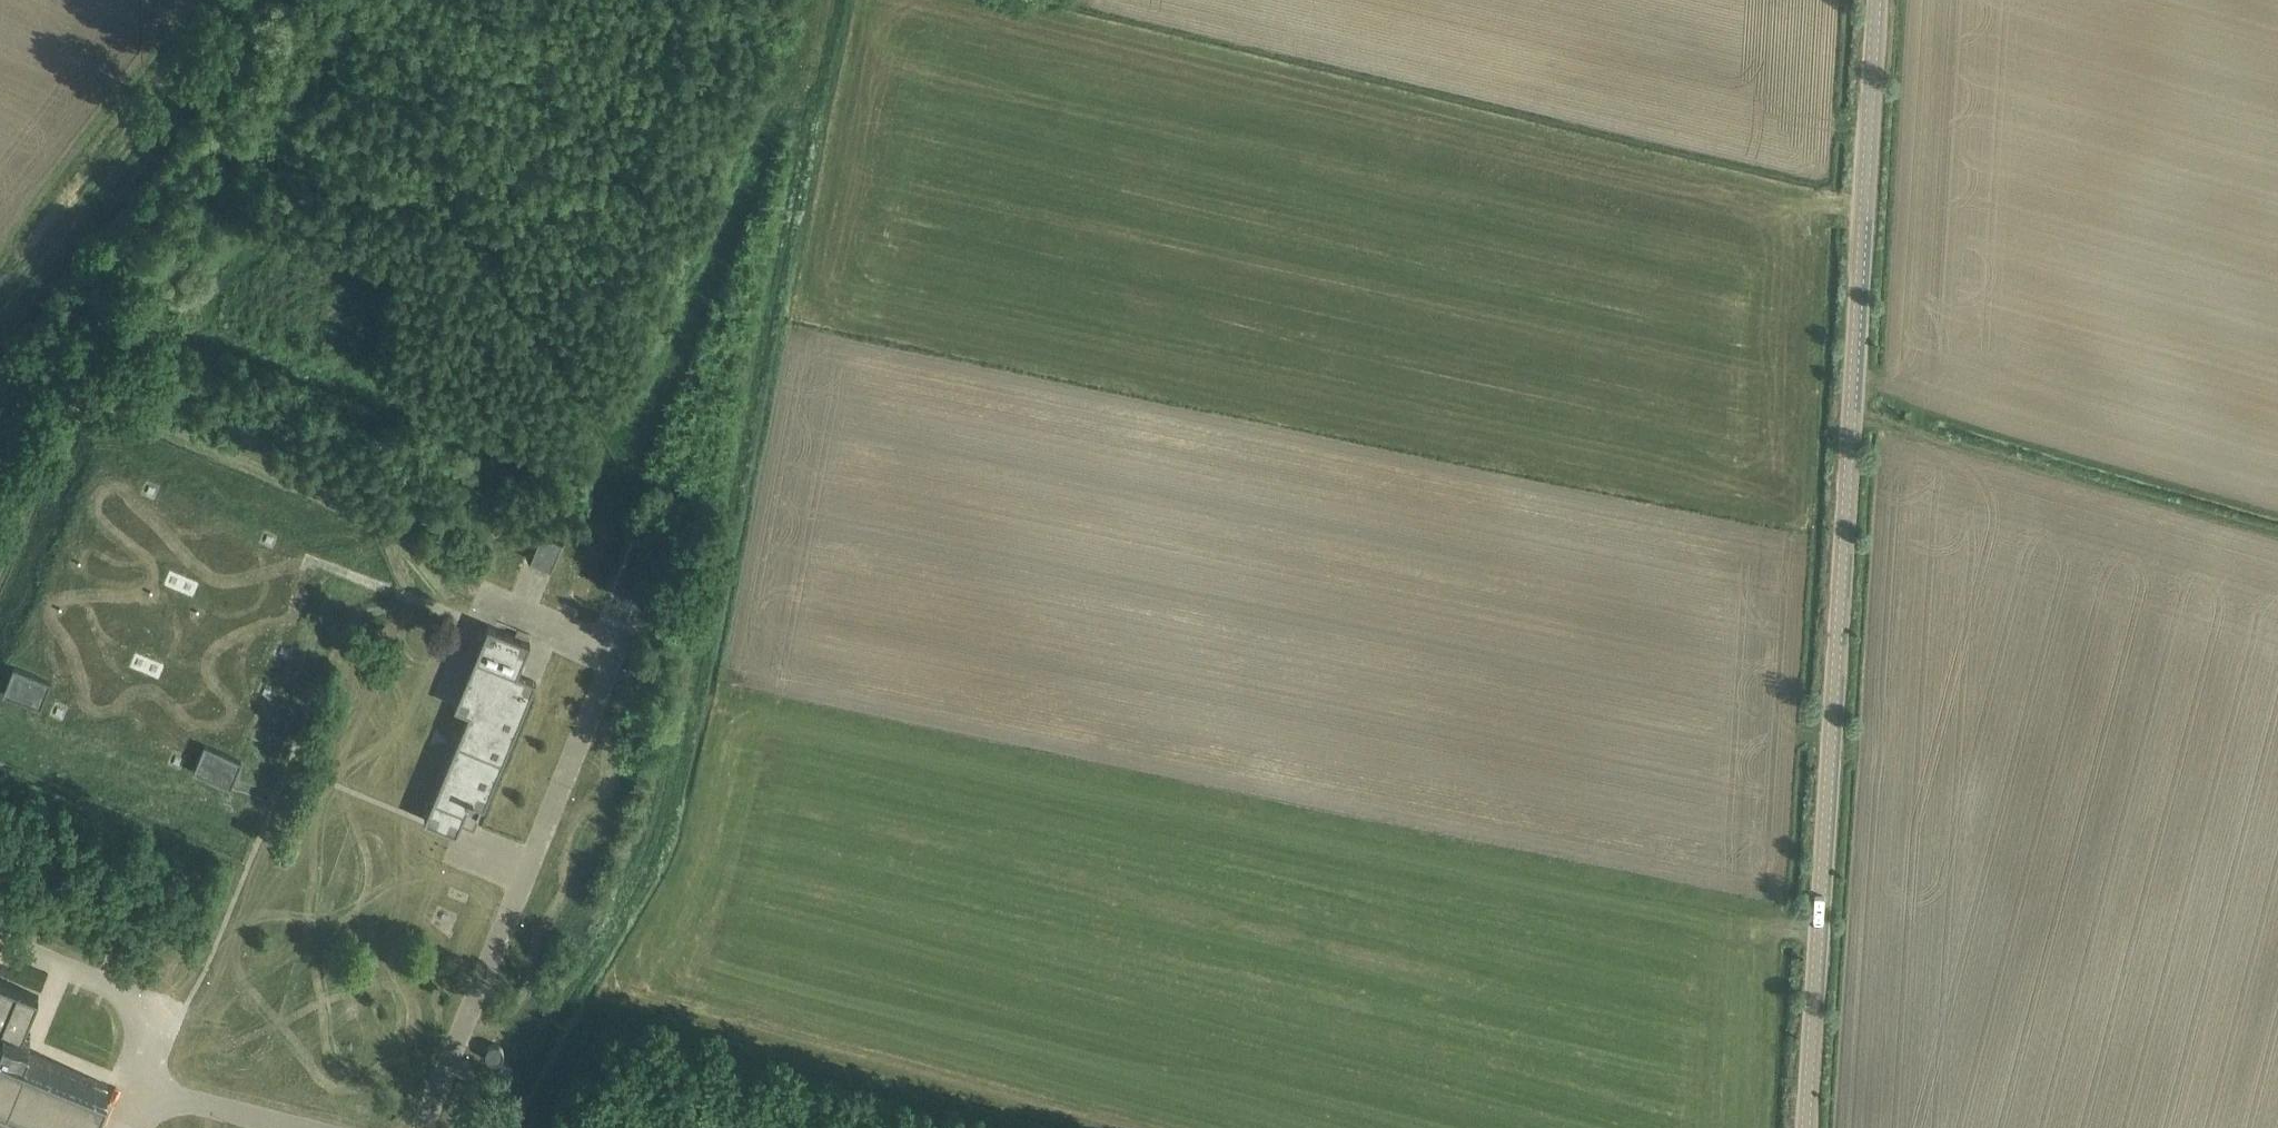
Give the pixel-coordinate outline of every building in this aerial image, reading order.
[(541,530),(530,558),(551,566),(562,538),(541,530)] [(528,642),(489,625),(455,706),(469,713),(425,820),(456,833),(469,803),(485,809),(535,685),(515,677),(528,642)] [(3,692),(41,707),(52,680),(14,665),(3,692)] [(204,745),(194,770),(231,786),(242,760),(204,745)] [(29,1127),(91,1127),(108,1085),(25,1051),(31,1038),(23,1035),(39,996),(0,979),(0,1026),(4,1028),(0,1037),(0,1116),(29,1127)]
